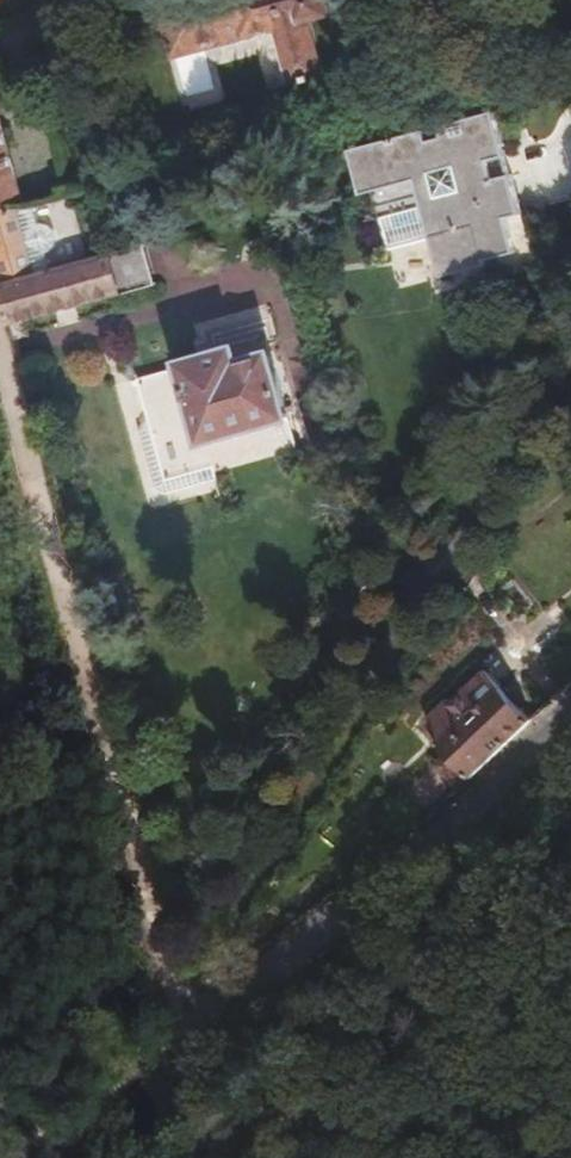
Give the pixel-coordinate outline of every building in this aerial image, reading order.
[(180,65),(279,39),(291,86),(326,77),(315,31),(338,25),(332,0),(334,0),(163,0),(180,65)] [(426,125),(352,144),(363,186),(418,172),(443,266),(517,247),(508,214),(525,210),(497,102),(440,117),(444,132),(429,136),(426,125)] [(16,208),(8,176),(0,178),(0,213),(16,208)] [(12,320),(116,292),(107,257),(34,277),(16,208),(0,213),(0,277),(12,320)] [(214,356),(183,365),(189,388),(183,389),(186,399),(191,398),(204,442),(288,419),(266,340),(214,354),(214,356)] [(34,401),(35,404),(57,399),(55,392),(33,398),(34,401)] [(432,766),(456,791),(531,720),(485,671),(426,725),(441,740),(435,746),(444,755),(432,766)]
